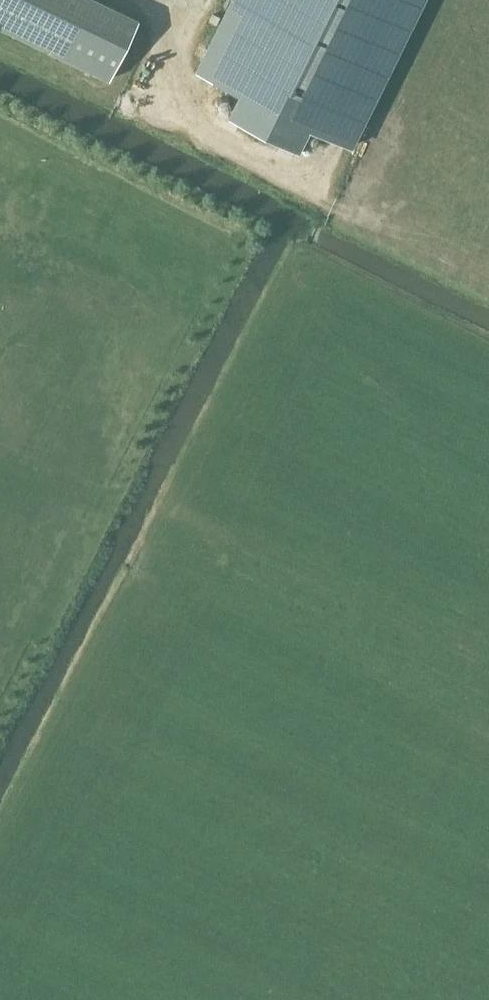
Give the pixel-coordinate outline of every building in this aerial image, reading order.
[(108,81),(137,20),(96,0),(0,0),(0,28),(108,81)] [(193,72),(237,94),(227,114),(241,121),(243,117),(245,120),(248,123),(252,125),(255,128),(259,130),(262,132),(266,133),(270,134),(274,135),(278,136),(282,136),(280,141),(295,148),(306,126),(348,146),(420,0),(229,0),(193,72)]
